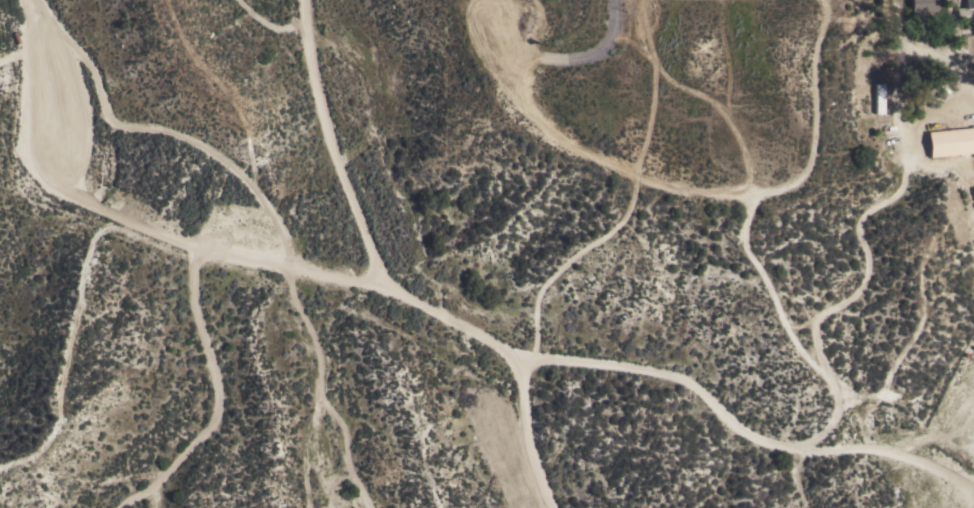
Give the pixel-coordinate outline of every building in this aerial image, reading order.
[(911,16),(910,0),(936,0),(936,11),(924,12),(924,16),(911,16)] [(965,7),(965,0),(973,0),(973,13),(971,13),(971,16),(967,17),(967,18),(957,18),(956,8),(965,7)] [(966,37),(973,37),(973,68),(968,68),(966,37)] [(927,132),(973,127),(973,152),(929,157),(927,132)]
